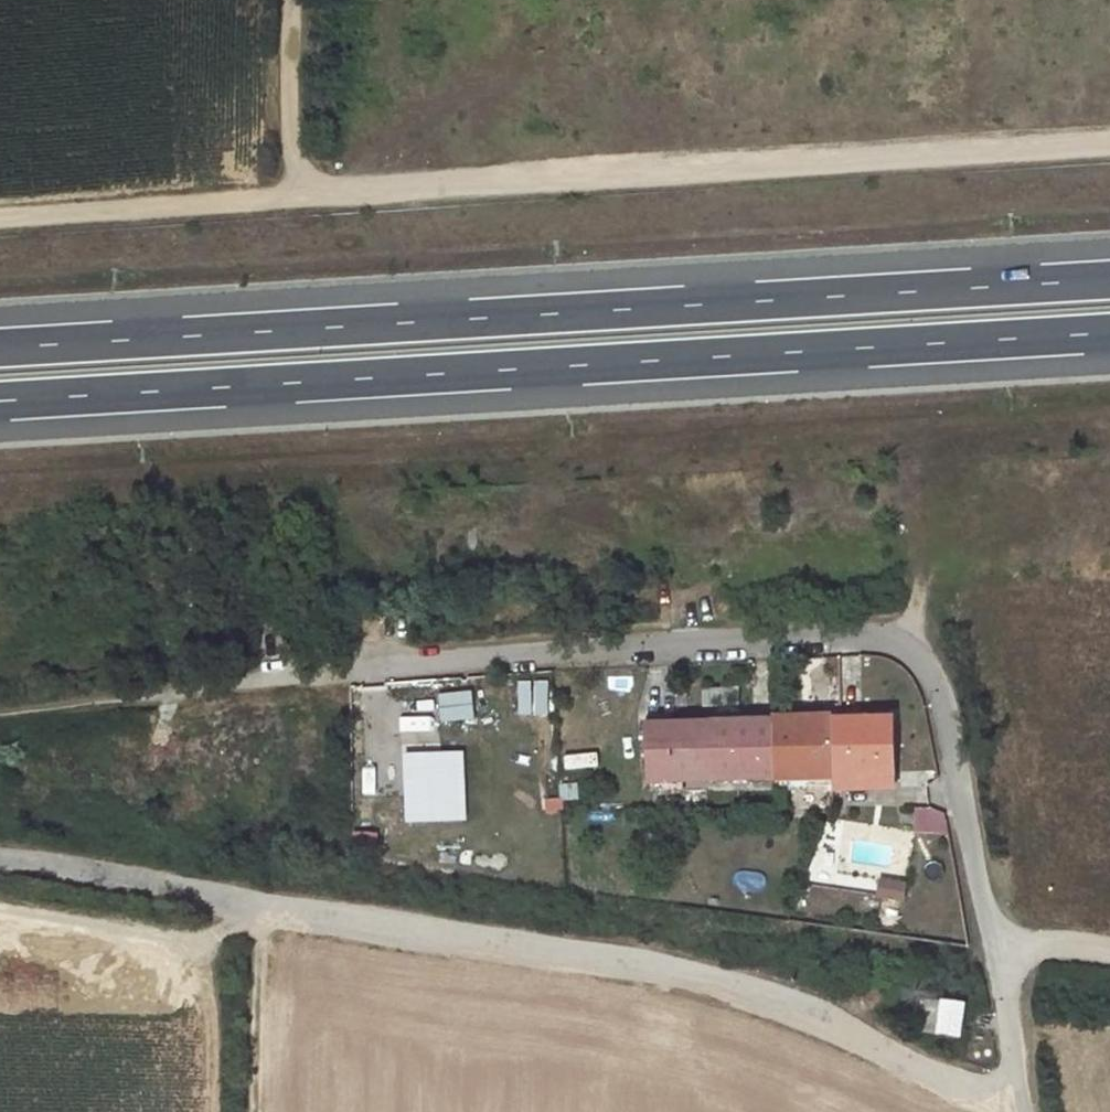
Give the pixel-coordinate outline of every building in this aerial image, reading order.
[(543,729),(541,699),(529,700),(531,730),(543,729)] [(841,779),(841,782),(894,780),(893,718),(835,720),(841,779)] [(783,766),(783,782),(841,782),(841,779),(835,720),(780,721),(780,724),(783,766)] [(780,721),(642,724),(644,785),(783,782),(783,766),(780,724),(780,721)] [(437,753),(403,754),(405,822),(439,821),(437,753)] [(841,782),(842,792),(894,791),(894,780),(841,782)] [(917,812),(916,835),(949,836),(945,817),(929,812),(917,812)] [(870,908),(900,918),(909,886),(880,877),(870,908)] [(960,1028),(935,1022),(932,1044),(957,1049),(960,1028)]
